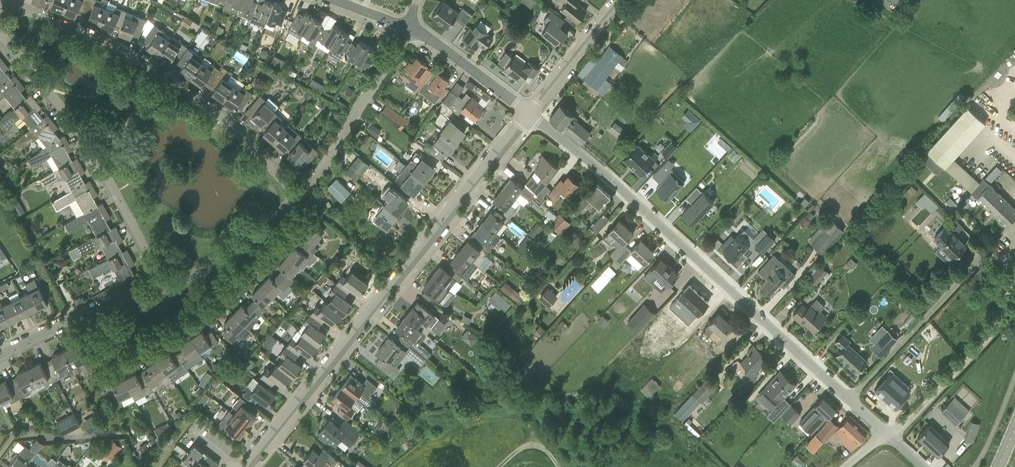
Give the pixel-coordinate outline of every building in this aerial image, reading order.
[(52,3),(51,6),(63,11),(68,0),(51,0),(53,1),(52,3)] [(63,11),(76,16),(78,11),(84,13),(89,0),(68,0),(63,11)] [(110,2),(110,1),(107,0),(101,0),(101,1),(98,0),(89,0),(84,13),(90,15),(88,20),(101,25),(109,2),(110,2)] [(242,0),(226,0),(225,3),(223,8),(237,13),(242,0)] [(237,13),(252,18),(253,14),(258,1),(254,0),(242,0),(237,13)] [(251,21),(265,26),(267,20),(274,3),(267,0),(265,0),(263,4),(258,1),(253,14),(252,18),(251,21)] [(577,22),(587,10),(577,2),(579,0),(562,0),(566,4),(561,10),(577,22)] [(893,9),(898,0),(878,0),(893,9)] [(432,16),(448,28),(456,17),(465,24),(473,15),(463,7),(459,13),(443,1),(432,16)] [(117,5),(110,2),(109,2),(101,25),(113,30),(115,25),(121,27),(127,11),(116,7),(117,5)] [(267,20),(265,26),(273,30),(275,23),(276,23),(277,21),(282,23),(286,12),(281,10),(282,6),(274,3),(267,20)] [(564,39),(568,33),(560,27),(564,20),(551,10),(544,19),(548,22),(546,25),(548,26),(542,33),(556,44),(562,37),(564,39)] [(121,27),(119,32),(132,37),(134,32),(140,34),(146,18),(127,11),(121,27)] [(293,23),(288,31),(293,34),(292,36),(298,40),(299,38),(300,37),(301,38),(304,33),(314,17),(306,12),(304,16),(299,13),(293,23)] [(186,16),(181,23),(188,28),(193,21),(186,16)] [(304,33),(301,38),(309,43),(314,46),(315,44),(318,39),(319,39),(325,29),(320,26),(322,22),(314,17),(304,33)] [(510,24),(508,17),(502,19),(504,26),(510,24)] [(155,24),(145,38),(151,42),(148,47),(159,54),(171,36),(155,24)] [(219,25),(215,32),(221,35),(224,28),(219,25)] [(318,39),(315,44),(328,52),(329,50),(332,46),(342,30),(334,25),(330,32),(325,29),(319,39),(318,39)] [(478,43),(485,48),(493,38),(487,34),(488,34),(476,25),(473,29),(470,27),(462,38),(474,47),(478,43)] [(341,60),(346,51),(352,41),(347,38),(349,34),(342,30),(332,46),(329,50),(330,53),(331,54),(341,60)] [(170,62),(172,59),(173,58),(178,61),(188,47),(171,36),(159,54),(170,62)] [(358,61),(368,45),(359,40),(357,44),(352,41),(346,51),(351,54),(350,56),(358,61)] [(358,61),(366,66),(367,64),(372,67),(378,57),(373,54),(375,50),(368,45),(358,61)] [(188,47),(178,61),(183,65),(182,67),(180,69),(191,77),(201,62),(204,59),(188,47)] [(593,55),(578,74),(579,75),(585,79),(601,92),(604,94),(611,85),(604,80),(615,66),(619,61),(622,64),(624,66),(628,61),(610,47),(599,59),(593,55)] [(533,77),(535,74),(539,69),(529,61),(527,64),(514,55),(503,69),(521,82),(528,73),(533,77)] [(11,78),(2,67),(6,64),(0,57),(0,87),(11,78)] [(407,69),(402,76),(409,81),(405,87),(416,95),(419,90),(432,72),(425,67),(427,64),(417,57),(413,63),(410,61),(405,68),(407,69)] [(201,62),(191,77),(202,85),(205,80),(210,84),(220,70),(211,63),(208,67),(201,62)] [(288,74),(291,68),(284,65),(281,71),(288,74)] [(216,88),(213,92),(223,100),(234,85),(227,81),(230,77),(220,70),(210,84),(216,88)] [(432,72),(419,90),(425,94),(426,93),(436,101),(446,88),(444,86),(449,80),(438,72),(436,75),(432,72)] [(11,78),(0,87),(0,100),(5,96),(15,108),(27,98),(18,87),(22,84),(15,75),(11,78)] [(311,88),(316,80),(312,78),(308,86),(311,88)] [(469,80),(465,85),(472,90),(476,85),(469,80)] [(1003,95),(1011,103),(1014,99),(1014,82),(1003,95)] [(234,85),(223,100),(235,108),(236,105),(237,105),(238,103),(243,107),(244,106),(245,108),(249,103),(247,101),(253,93),(243,86),(240,90),(234,85)] [(345,93),(351,96),(354,90),(349,87),(345,93)] [(335,96),(325,91),(323,95),(333,100),(335,96)] [(450,91),(443,101),(449,106),(450,107),(459,114),(462,109),(475,119),(477,116),(479,118),(484,112),(482,110),(482,109),(476,104),(478,102),(474,98),(467,92),(462,98),(459,95),(458,96),(450,91)] [(308,101),(313,96),(309,92),(304,97),(308,101)] [(0,120),(0,125),(4,130),(15,121),(20,127),(27,122),(32,128),(44,118),(35,107),(38,104),(31,95),(27,98),(15,108),(0,120)] [(261,96),(246,113),(260,126),(274,111),(274,112),(275,111),(274,111),(279,106),(269,97),(266,100),(261,96)] [(324,110),(329,105),(324,101),(320,105),(324,110)] [(446,116),(452,109),(449,106),(442,101),(437,109),(446,116)] [(387,103),(380,113),(394,123),(401,114),(387,103)] [(561,104),(550,118),(562,128),(582,144),(589,134),(580,126),(581,125),(575,121),(578,118),(561,104)] [(968,106),(927,151),(947,169),(949,171),(953,174),(955,176),(965,185),(955,195),(949,189),(947,192),(950,195),(959,204),(979,182),(953,158),(986,122),(968,106)] [(681,115),(686,120),(683,124),(691,131),(701,119),(688,108),(681,115)] [(267,129),(266,130),(263,133),(273,141),(285,128),(279,123),(283,119),(274,112),(274,111),(260,126),(261,126),(262,125),(267,129)] [(47,115),(44,118),(32,128),(15,142),(21,150),(38,136),(48,147),(61,138),(60,137),(51,127),(55,124),(47,115)] [(443,132),(456,142),(465,131),(451,119),(442,131),(443,132)] [(303,138),(295,130),(288,124),(285,128),(273,141),(284,150),(287,146),(292,150),(300,141),(303,138)] [(373,124),(367,131),(373,136),(379,129),(373,124)] [(617,124),(611,131),(619,138),(625,131),(617,124)] [(447,153),(456,142),(443,132),(434,142),(447,153)] [(52,156),(59,168),(73,160),(66,148),(70,145),(64,135),(60,137),(61,138),(48,147),(29,159),(34,168),(52,156)] [(300,141),(292,150),(290,152),(288,154),(298,163),(302,159),(307,164),(318,151),(310,143),(306,147),(300,141)] [(374,149),(378,144),(373,141),(370,145),(374,149)] [(672,141),(662,152),(667,157),(677,146),(672,141)] [(637,144),(624,159),(641,175),(659,156),(655,152),(650,156),(637,144)] [(446,155),(441,151),(435,146),(434,146),(430,151),(442,160),(446,155)] [(526,182),(525,183),(537,195),(539,193),(546,185),(550,180),(548,179),(558,167),(543,156),(538,162),(540,164),(536,170),(543,175),(538,182),(531,176),(526,182)] [(410,159),(406,165),(425,180),(433,170),(430,168),(432,165),(423,157),(418,163),(413,159),(410,159)] [(86,183),(85,182),(78,170),(83,168),(77,158),(73,160),(59,168),(54,171),(40,179),(45,187),(64,177),(72,190),(72,191),(86,183)] [(664,163),(652,175),(661,183),(656,189),(668,200),(685,182),(670,169),(664,163)] [(400,173),(396,178),(402,183),(412,191),(414,188),(417,190),(425,180),(406,165),(400,172),(400,173)] [(350,166),(346,170),(357,179),(361,175),(350,166)] [(564,181),(561,179),(549,195),(555,200),(562,191),(569,196),(578,184),(569,176),(564,181)] [(351,191),(337,177),(327,187),(327,188),(329,190),(331,191),(341,202),(351,191)] [(4,178),(0,180),(0,185),(5,194),(11,192),(4,178)] [(511,178),(503,189),(515,199),(520,193),(528,200),(529,200),(530,199),(538,207),(539,207),(543,203),(543,202),(536,196),(537,195),(525,183),(523,186),(522,187),(511,178)] [(704,179),(699,184),(703,188),(707,183),(704,179)] [(989,183),(988,183),(984,179),(972,192),(977,197),(976,198),(1007,226),(1014,217),(1014,209),(990,184),(989,183)] [(77,199),(85,212),(85,213),(98,206),(98,205),(94,198),(91,193),(95,190),(90,180),(85,182),(86,183),(72,191),(72,190),(52,201),(57,210),(77,199)] [(571,209),(571,210),(577,215),(591,200),(599,208),(600,207),(610,196),(598,184),(597,184),(586,196),(585,194),(582,198),(571,209)] [(546,185),(539,193),(544,197),(550,189),(546,185)] [(686,198),(692,204),(703,192),(697,186),(686,198)] [(503,189),(495,199),(499,202),(496,207),(510,218),(513,213),(517,209),(515,208),(511,204),(515,199),(503,189)] [(398,214),(409,201),(396,191),(386,204),(398,214)] [(703,192),(692,204),(683,214),(694,224),(714,202),(703,192)] [(16,196),(8,201),(13,209),(21,204),(16,196)] [(805,207),(810,202),(805,197),(800,202),(805,207)] [(102,203),(98,205),(98,206),(85,213),(85,212),(77,217),(65,224),(70,232),(89,222),(97,235),(97,236),(111,228),(104,215),(108,213),(102,203)] [(386,204),(375,216),(385,224),(387,221),(390,224),(398,214),(386,204)] [(496,207),(484,222),(495,230),(500,234),(508,225),(506,223),(510,218),(496,207)] [(815,216),(810,211),(806,216),(810,220),(815,216)] [(561,214),(551,225),(560,234),(571,224),(561,214)] [(604,214),(591,228),(597,233),(610,219),(604,214)] [(548,216),(544,220),(549,224),(552,220),(548,216)] [(806,228),(811,222),(808,219),(805,216),(804,216),(799,222),(806,228)] [(963,227),(955,218),(950,223),(959,231),(963,227)] [(613,242),(617,246),(609,255),(615,260),(628,246),(624,242),(633,232),(620,220),(603,238),(611,244),(613,242)] [(832,220),(811,242),(824,254),(844,231),(832,220)] [(489,250),(493,245),(494,246),(502,236),(495,230),(484,222),(476,232),(482,237),(479,241),(489,250)] [(538,222),(529,232),(536,238),(545,229),(538,222)] [(323,233),(310,223),(302,234),(308,238),(304,244),(314,252),(318,247),(319,247),(322,243),(318,239),(323,233)] [(123,251),(116,239),(121,236),(115,226),(111,228),(97,236),(97,235),(77,245),(81,254),(101,244),(108,258),(108,259),(123,251)] [(954,257),(966,245),(946,226),(934,238),(954,257)] [(34,228),(27,232),(33,241),(40,237),(34,228)] [(725,249),(724,251),(734,260),(741,252),(747,258),(757,247),(763,253),(775,239),(763,228),(754,238),(744,229),(736,238),(732,235),(722,246),(725,249)] [(527,235),(523,241),(529,246),(534,241),(527,235)] [(486,255),(485,254),(489,250),(479,241),(475,246),(469,240),(461,251),(478,265),(486,255)] [(628,246),(615,260),(620,265),(627,258),(637,269),(644,261),(645,262),(654,252),(641,240),(632,250),(628,246)] [(295,246),(287,256),(300,266),(303,269),(308,263),(310,265),(313,262),(314,262),(319,256),(314,252),(304,244),(299,249),(295,246)] [(127,249),(123,251),(108,259),(108,258),(88,268),(93,277),(113,267),(121,282),(135,274),(128,262),(132,259),(127,249)] [(461,251),(452,261),(457,264),(453,268),(463,277),(466,272),(470,275),(478,265),(461,251)] [(775,255),(759,272),(767,279),(761,285),(770,294),(771,292),(773,294),(777,289),(775,288),(780,283),(784,287),(789,281),(785,277),(775,268),(777,265),(775,264),(779,259),(775,255)] [(300,266),(287,256),(279,266),(283,269),(279,274),(288,284),(288,283),(294,277),(292,276),(300,266)] [(858,264),(851,257),(846,263),(852,269),(858,264)] [(651,268),(644,276),(645,276),(651,281),(657,274),(663,280),(668,284),(668,285),(678,274),(673,269),(660,258),(651,268)] [(609,264),(591,284),(598,291),(616,271),(609,264)] [(544,274),(547,269),(542,265),(538,269),(544,274)] [(33,272),(31,266),(25,269),(28,274),(33,272)] [(463,277),(453,268),(449,273),(441,266),(432,276),(449,289),(457,280),(459,282),(463,277)] [(810,277),(809,278),(816,284),(824,276),(826,273),(819,267),(810,277)] [(360,295),(369,283),(352,270),(346,278),(343,275),(336,283),(348,293),(351,288),(360,295)] [(322,273),(316,282),(325,288),(331,279),(322,273)] [(270,276),(261,285),(273,296),(277,292),(283,298),(293,288),(288,283),(288,284),(279,274),(274,280),(270,276)] [(428,289),(424,294),(430,299),(438,302),(449,289),(432,276),(424,286),(428,289)] [(34,279),(25,284),(29,292),(38,287),(34,279)] [(506,281),(500,288),(509,296),(516,302),(517,303),(523,296),(515,289),(506,281)] [(311,288),(321,294),(324,289),(315,283),(311,288)] [(344,315),(353,304),(344,297),(348,293),(336,283),(329,292),(333,295),(328,301),(327,302),(343,314),(344,315)] [(670,284),(661,292),(667,299),(676,291),(670,284)] [(264,305),(273,296),(261,285),(252,294),(256,298),(251,303),(260,312),(266,307),(264,305)] [(690,285),(670,306),(688,324),(708,302),(690,285)] [(43,307),(48,305),(38,287),(29,292),(37,307),(42,305),(43,307)] [(548,307),(558,297),(547,288),(538,298),(548,307)] [(496,291),(491,297),(506,310),(511,304),(496,291)] [(32,310),(37,307),(29,292),(20,296),(29,315),(33,313),(32,310)] [(25,317),(29,315),(20,296),(11,301),(19,316),(24,314),(25,317)] [(80,296),(73,300),(76,305),(83,302),(80,296)] [(802,320),(814,331),(826,317),(820,311),(825,306),(817,298),(807,309),(802,305),(793,315),(800,322),(802,320)] [(11,324),(15,322),(14,319),(19,316),(11,301),(2,306),(11,324)] [(326,318),(334,325),(343,314),(327,302),(328,301),(326,301),(320,308),(317,305),(310,314),(322,323),(326,318)] [(439,317),(418,301),(406,317),(426,334),(439,317)] [(256,317),(260,312),(251,303),(246,308),(243,304),(234,313),(249,329),(250,328),(259,319),(256,317)] [(648,321),(649,320),(656,313),(645,303),(627,322),(638,332),(648,321)] [(11,324),(2,306),(0,306),(0,324),(1,326),(6,323),(7,326),(11,324)] [(657,329),(672,316),(664,308),(650,321),(657,329)] [(731,324),(719,312),(709,323),(710,323),(703,330),(709,336),(715,329),(721,334),(731,324)] [(228,326),(223,332),(235,344),(241,338),(246,338),(252,331),(250,328),(249,329),(234,313),(224,323),(228,326)] [(318,345),(327,334),(318,327),(322,323),(310,314),(303,322),(307,325),(301,332),(318,345)] [(603,315),(597,321),(604,327),(610,321),(603,315)] [(276,316),(271,319),(274,325),(280,322),(276,316)] [(406,317),(397,327),(403,332),(399,337),(410,346),(411,345),(420,353),(427,358),(431,354),(424,348),(419,343),(426,334),(406,317)] [(557,325),(563,331),(568,326),(562,320),(557,325)] [(540,326),(534,332),(539,336),(544,331),(540,326)] [(294,337),(287,346),(298,355),(302,350),(311,357),(319,346),(318,345),(301,332),(298,329),(292,336),(294,337)] [(886,350),(897,338),(888,329),(876,341),(886,350)] [(463,337),(471,344),(477,337),(468,330),(463,337)] [(219,342),(211,331),(205,335),(202,331),(191,338),(200,351),(210,344),(212,346),(219,342)] [(270,349),(278,340),(271,334),(263,344),(270,349)] [(836,355),(857,373),(867,361),(848,343),(850,341),(842,334),(835,341),(842,348),(836,355)] [(184,349),(178,353),(185,364),(187,367),(188,368),(204,358),(200,351),(191,338),(181,345),(184,349)] [(383,356),(376,364),(393,378),(400,369),(397,366),(391,361),(402,348),(389,338),(378,352),(383,356)] [(76,344),(64,350),(72,366),(72,367),(75,373),(94,364),(85,346),(79,349),(76,344)] [(767,357),(754,345),(747,352),(749,353),(741,363),(747,368),(745,371),(751,377),(747,382),(751,386),(757,380),(755,377),(759,373),(757,371),(767,360),(766,359),(767,357)] [(294,377),(303,366),(295,360),(298,355),(287,346),(280,354),(283,357),(278,364),(293,376),(294,377)] [(426,359),(421,355),(410,347),(406,352),(422,364),(426,359)] [(245,349),(240,355),(246,360),(251,354),(245,349)] [(52,356),(55,361),(49,364),(56,379),(67,374),(73,373),(75,373),(72,367),(72,366),(64,350),(52,356)] [(158,359),(172,381),(177,377),(178,375),(178,373),(187,367),(185,364),(178,353),(172,357),(169,352),(158,359)] [(150,370),(144,374),(145,375),(153,390),(154,390),(164,383),(167,384),(172,380),(172,381),(158,359),(148,366),(148,367),(150,370)] [(41,362),(29,368),(37,384),(39,389),(41,390),(47,387),(47,385),(46,385),(56,379),(49,364),(43,367),(41,362)] [(285,387),(293,376),(278,364),(277,363),(271,370),(267,367),(260,376),(272,385),(276,380),(285,387)] [(17,374),(18,377),(19,379),(14,382),(21,397),(32,392),(30,388),(37,384),(29,368),(17,374)] [(781,370),(766,385),(768,387),(774,392),(769,398),(768,399),(776,406),(772,410),(767,415),(774,421),(791,403),(784,397),(796,384),(790,379),(791,378),(787,374),(787,375),(781,370)] [(136,373),(125,379),(132,394),(135,400),(153,390),(145,375),(139,378),(137,374),(136,373)] [(889,373),(875,389),(883,397),(887,400),(895,408),(910,391),(889,373)] [(351,375),(342,386),(356,397),(360,401),(366,394),(369,397),(377,387),(367,379),(363,384),(351,375)] [(247,389),(243,394),(255,403),(259,398),(267,405),(276,394),(260,380),(259,381),(253,376),(248,384),(245,387),(247,389)] [(216,377),(212,383),(216,387),(221,381),(216,377)] [(652,377),(644,384),(654,393),(661,386),(652,377)] [(708,377),(674,412),(682,420),(700,401),(716,385),(708,377)] [(112,383),(106,386),(108,390),(113,401),(117,408),(123,405),(120,400),(132,394),(125,379),(116,383),(115,381),(112,383)] [(1,401),(2,403),(10,399),(11,402),(21,397),(14,382),(8,385),(6,380),(0,383),(0,399),(1,401)] [(363,404),(342,386),(332,398),(342,405),(338,410),(348,419),(355,410),(357,412),(363,404)] [(199,388),(193,392),(196,397),(203,393),(199,388)] [(113,401),(108,390),(103,393),(108,404),(113,401)] [(205,393),(200,399),(205,403),(210,397),(205,393)] [(803,417),(799,422),(811,434),(816,429),(826,418),(827,418),(838,407),(825,395),(803,417)] [(238,410),(234,414),(250,427),(253,423),(251,422),(256,416),(250,411),(254,406),(241,396),(233,405),(238,410)] [(735,398),(731,402),(736,407),(741,401),(738,398),(736,396),(735,398)] [(951,401),(941,411),(956,424),(966,414),(951,401)] [(791,404),(782,415),(791,424),(801,413),(791,404)] [(180,410),(174,414),(177,419),(184,416),(180,410)] [(225,415),(218,425),(231,435),(234,430),(241,435),(246,429),(247,430),(250,427),(234,414),(229,410),(225,415)] [(74,412),(56,421),(63,435),(81,425),(74,412)] [(832,433),(851,450),(867,433),(848,416),(839,427),(830,419),(817,432),(825,440),(832,433)] [(321,433),(319,436),(326,441),(328,439),(336,444),(341,438),(350,445),(361,432),(346,420),(341,426),(335,421),(334,422),(330,419),(329,420),(326,418),(323,423),(325,425),(320,432),(321,433)] [(99,419),(85,427),(89,433),(102,425),(99,419)] [(172,430),(168,422),(155,429),(159,436),(172,430)] [(384,423),(380,431),(387,433),(390,425),(384,423)] [(435,426),(434,424),(423,428),(425,434),(440,428),(439,425),(435,426)] [(937,456),(949,443),(929,424),(917,437),(937,456)] [(968,432),(966,440),(973,442),(976,435),(968,432)] [(30,447),(32,449),(37,453),(44,444),(37,438),(30,447)] [(112,438),(102,449),(103,450),(111,457),(112,458),(122,447),(122,446),(127,439),(114,439),(112,438)] [(141,447),(138,449),(143,455),(151,448),(145,442),(141,447)] [(185,450),(177,443),(174,447),(182,454),(185,450)] [(189,452),(183,458),(192,465),(190,466),(216,466),(219,463),(204,451),(195,444),(189,452)] [(33,457),(37,453),(32,449),(31,451),(25,445),(19,453),(16,451),(10,459),(13,461),(9,466),(11,466),(24,466),(29,461),(33,457)] [(63,453),(64,454),(72,453),(71,446),(69,445),(63,453)] [(302,466),(303,466),(319,466),(321,464),(325,466),(326,466),(330,462),(332,463),(335,463),(338,460),(324,448),(320,453),(313,448),(304,460),(306,461),(302,466)] [(24,466),(52,466),(47,462),(45,466),(33,457),(29,461),(24,466)]
